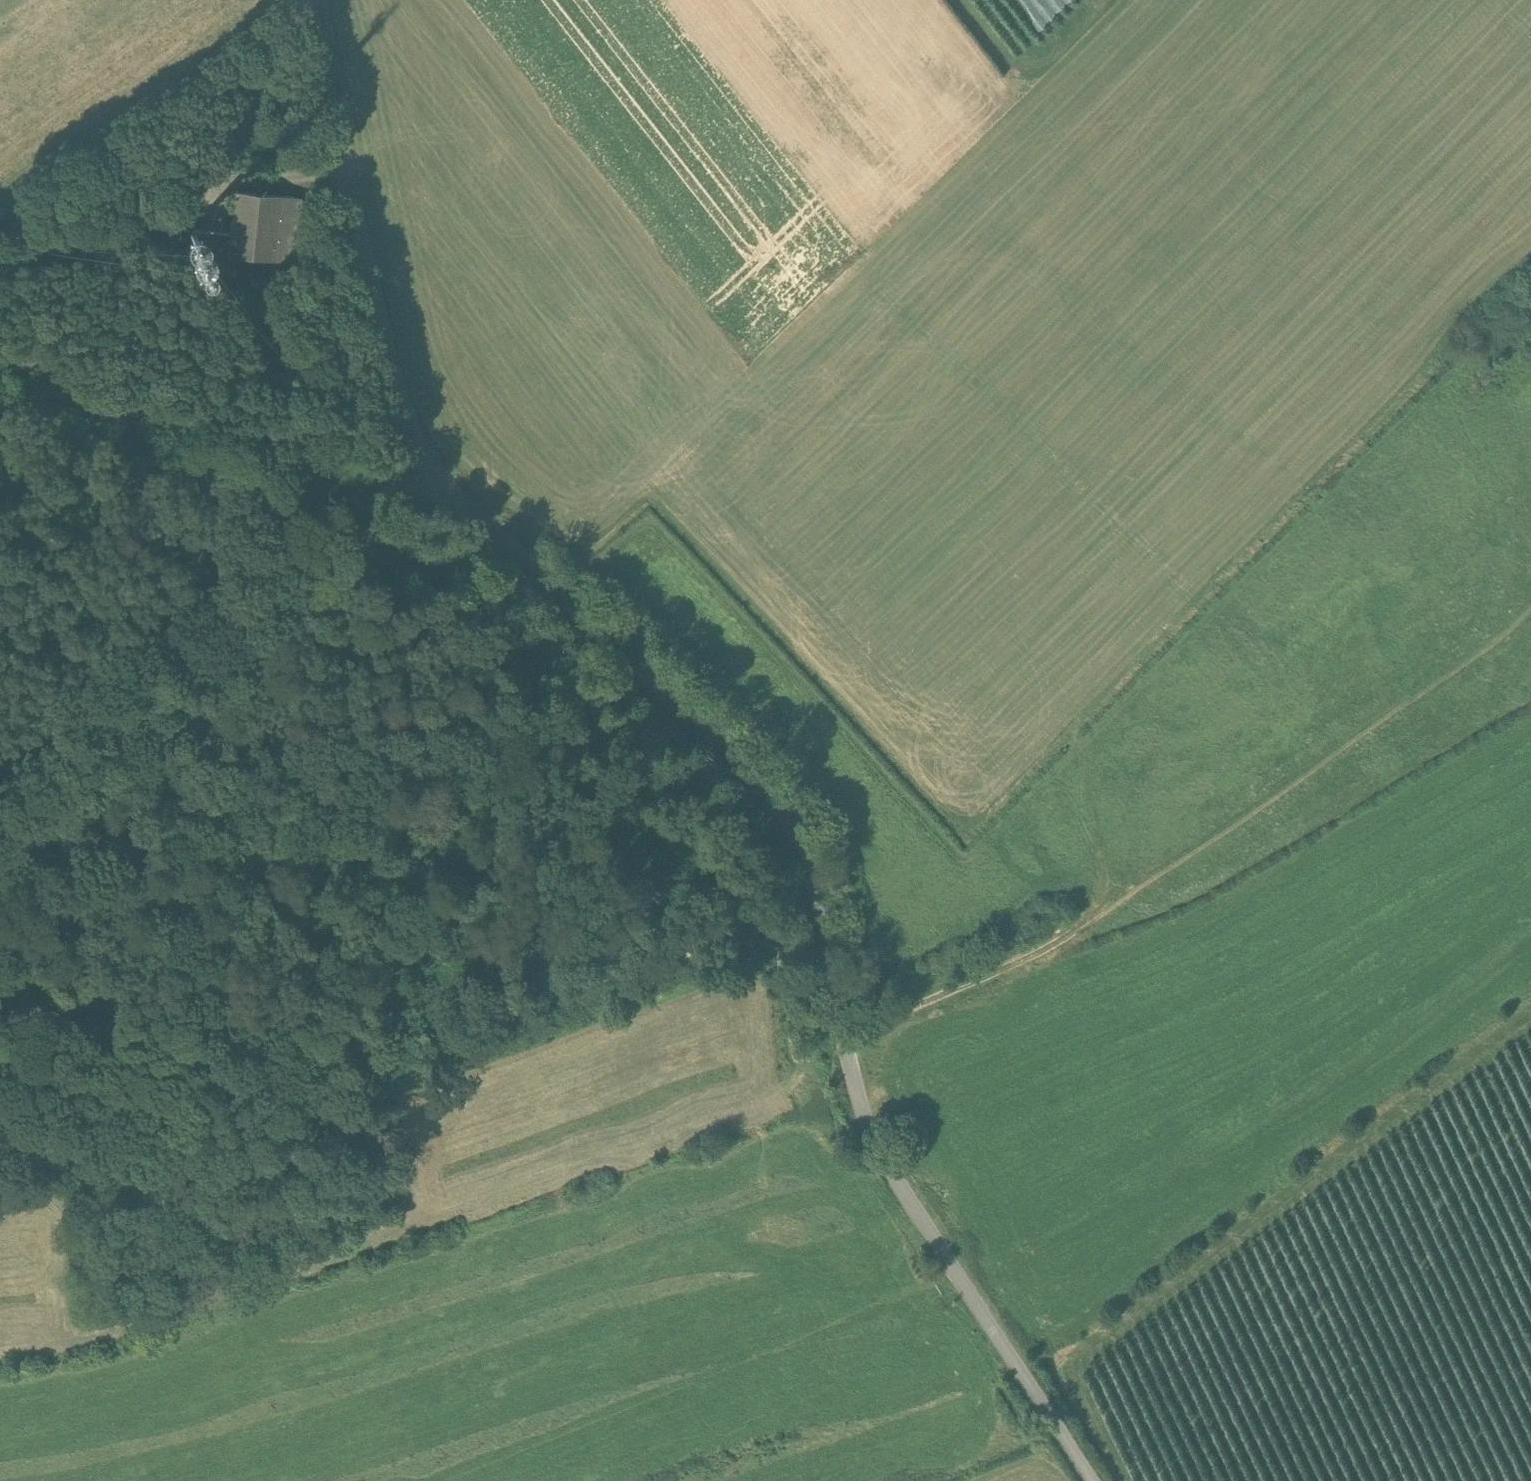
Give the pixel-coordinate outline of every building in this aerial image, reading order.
[(299,198),(236,192),(230,255),(293,261),(299,198)]
